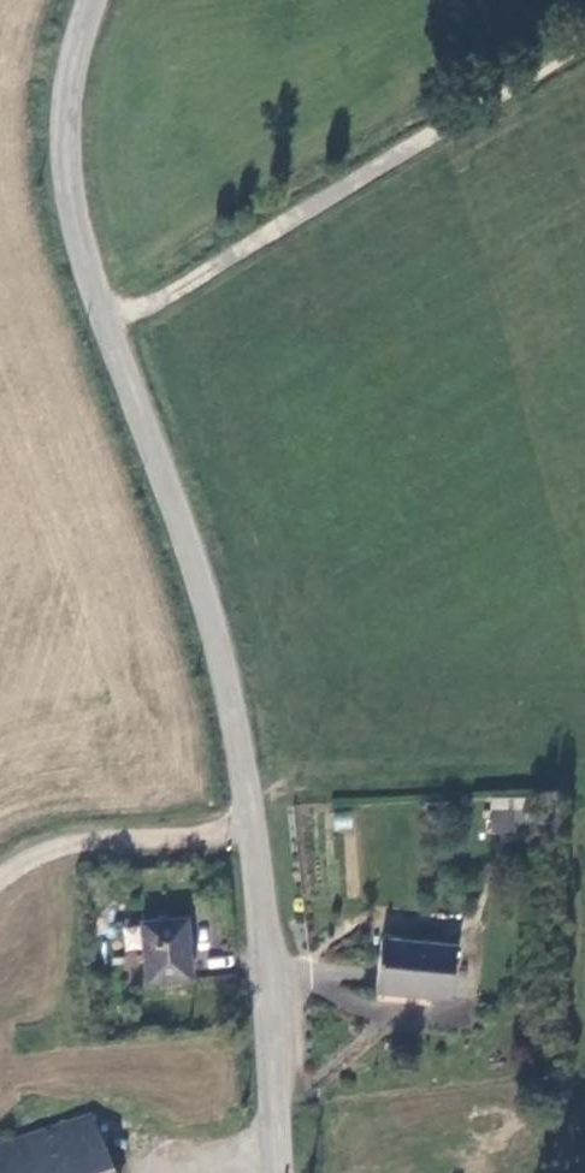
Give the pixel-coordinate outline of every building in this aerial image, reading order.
[(534,828),(532,795),(493,798),(495,831),(534,828)] [(179,976),(173,915),(129,920),(135,981),(179,976)] [(448,992),(452,943),(375,936),(370,986),(448,992)] [(107,1144),(105,1144),(105,1141),(93,1110),(0,1143),(0,1172),(116,1172),(107,1144)]
